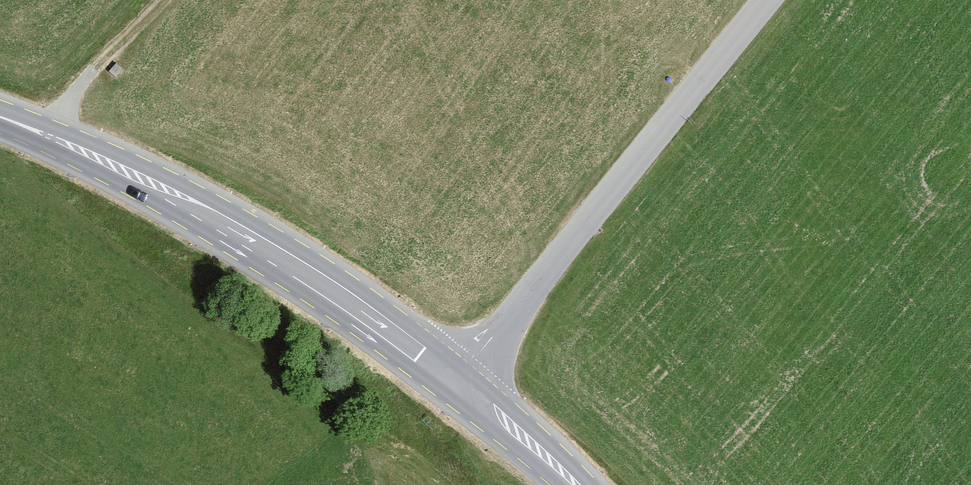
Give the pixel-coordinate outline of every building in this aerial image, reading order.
[(122,69),(117,64),(110,70),(115,76),(122,69)]
